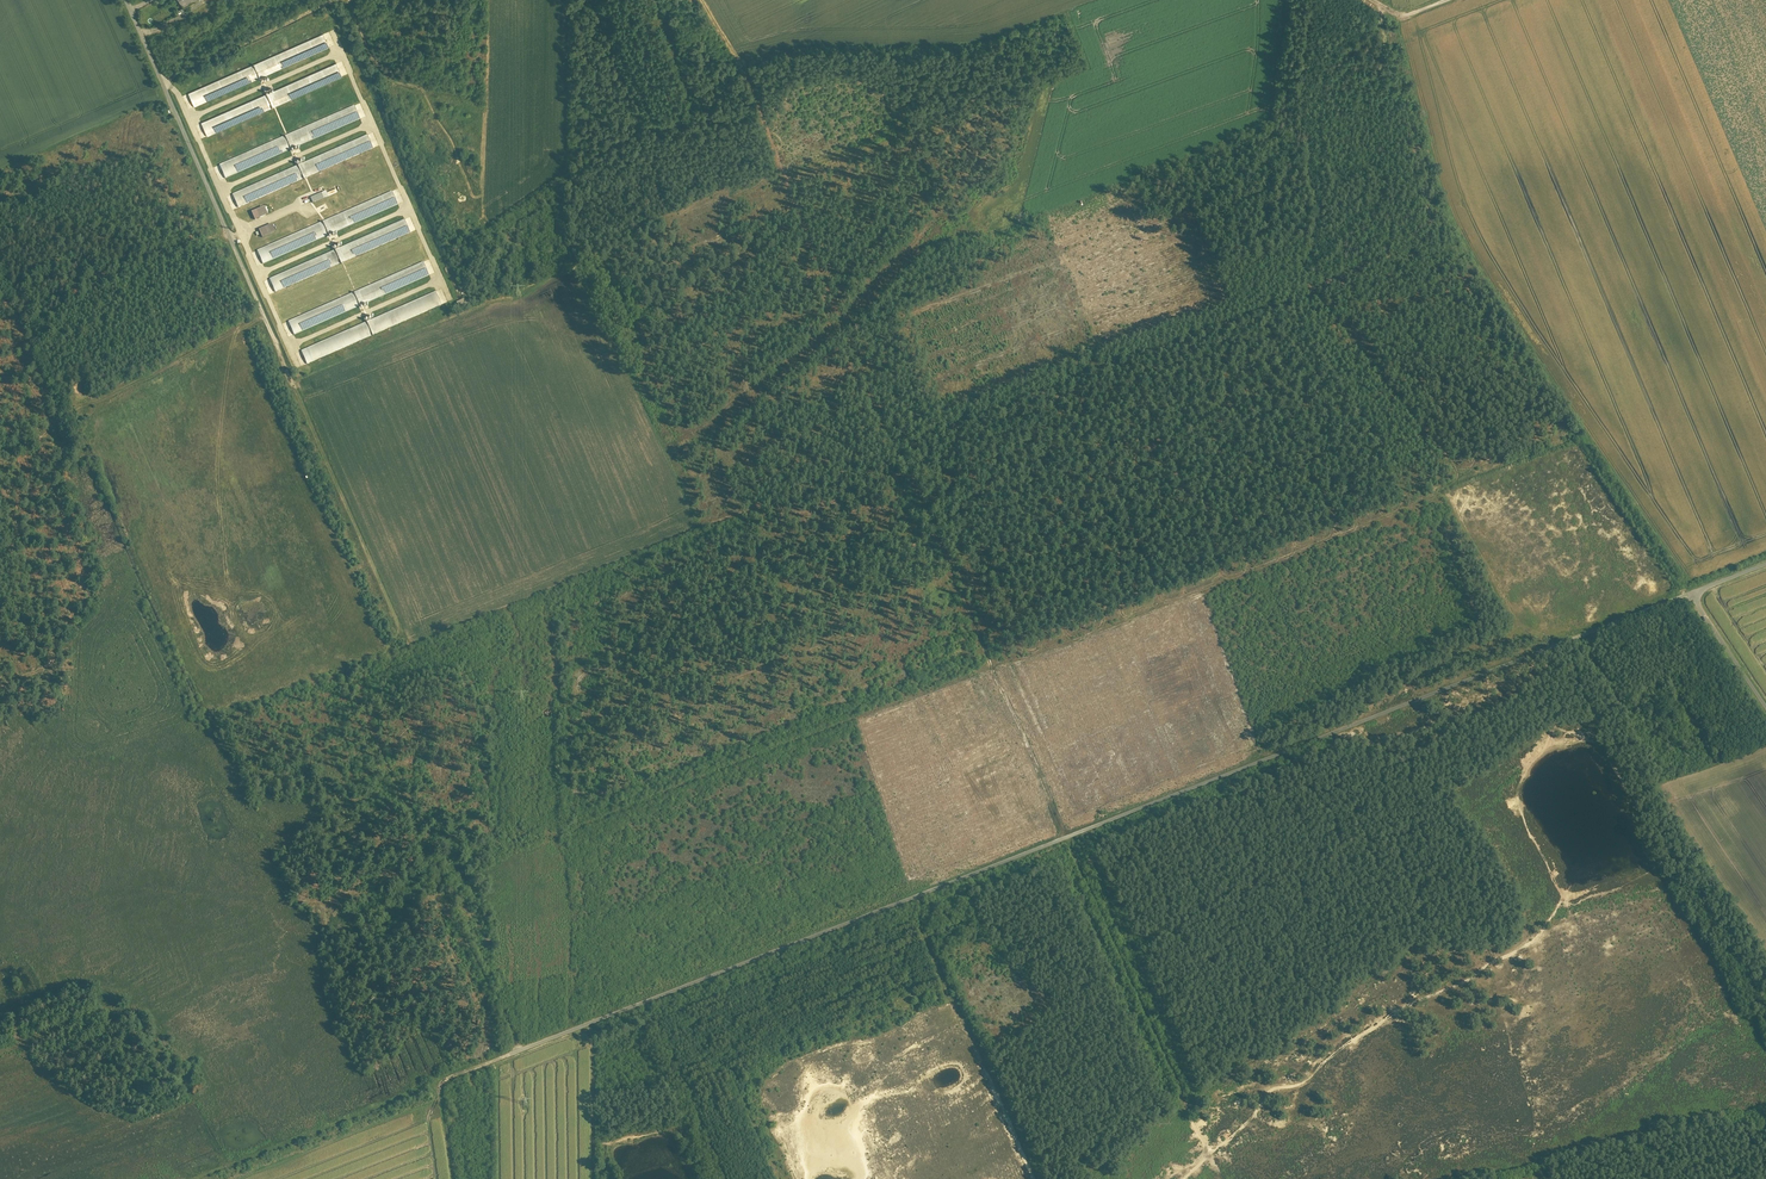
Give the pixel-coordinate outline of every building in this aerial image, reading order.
[(185,8),(198,0),(180,0),(185,8)] [(323,29),(182,91),(188,105),(330,44),(323,29)] [(337,59),(195,121),(202,136),(343,74),(337,59)] [(357,99),(215,161),(221,175),(363,113),(357,99)] [(369,129),(228,191),(234,205),(376,143),(369,129)] [(395,186),(253,247),(259,262),(401,200),(395,186)] [(310,199),(312,204),(331,197),(329,192),(310,199)] [(252,213),(254,220),(268,216),(266,208),(252,213)] [(407,213),(265,275),(271,290),(413,228),(407,213)] [(260,230),(263,238),(277,233),(274,225),(260,230)] [(425,255),(283,317),(290,331),(431,270),(425,255)] [(438,285),(296,346),(302,361),(444,299),(438,285)] [(456,303),(459,308),(466,304),(463,299),(456,303)]
